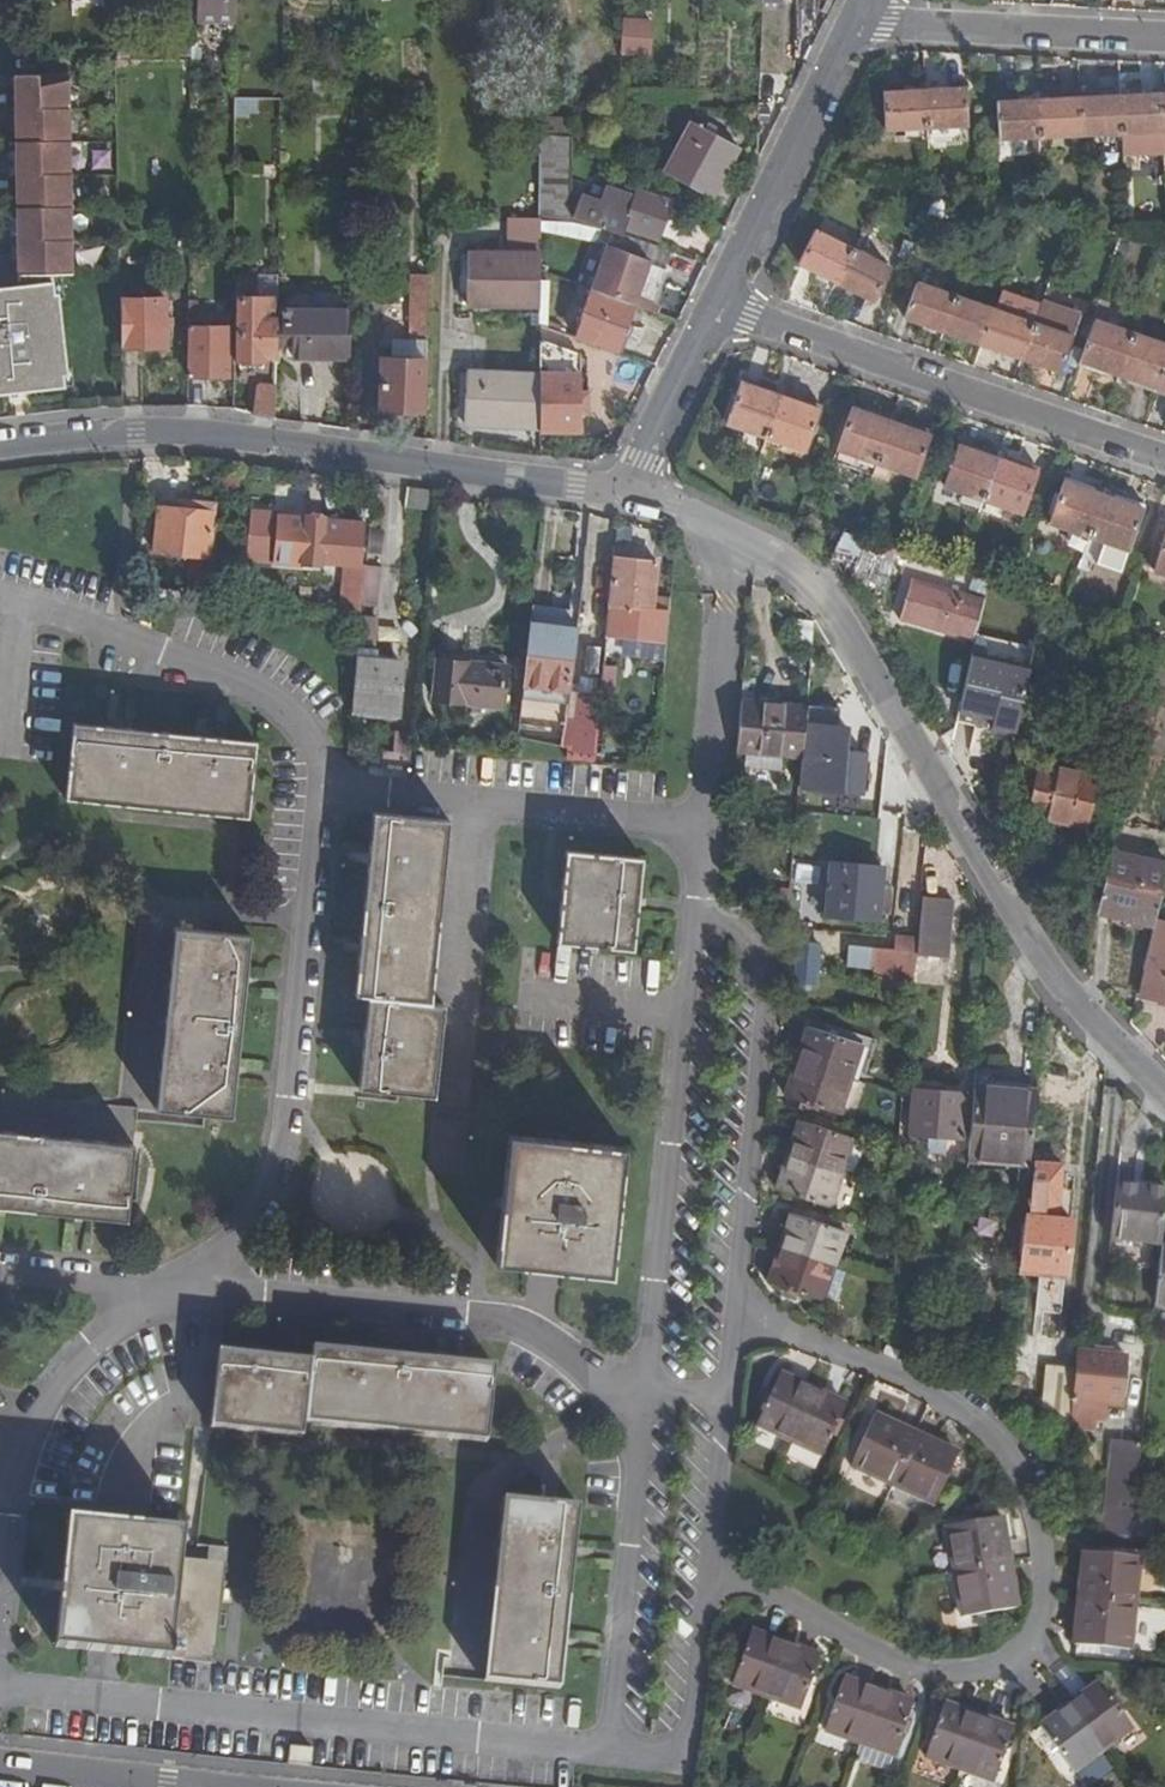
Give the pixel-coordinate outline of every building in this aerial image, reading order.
[(199,20),(236,20),(236,0),(199,0),(199,20)] [(705,21),(717,21),(718,9),(706,9),(705,21)] [(619,18),(618,55),(650,56),(651,19),(619,18)] [(64,387),(62,375),(67,375),(58,293),(53,293),(51,274),(71,274),(68,74),(13,74),(13,90),(14,127),(15,160),(15,195),(16,230),(16,267),(17,285),(0,287),(0,394),(64,387)] [(543,82),(530,82),(529,96),(543,96),(543,82)] [(968,124),(966,88),(925,90),(926,126),(927,126),(928,141),(928,142),(969,140),(968,124)] [(926,126),(925,90),(882,92),(884,129),(904,128),(926,126)] [(1160,94),(1120,96),(1121,132),(1122,152),(1163,150),(1163,149),(1160,94)] [(1120,96),(1079,98),(1080,134),(1121,132),(1120,96)] [(256,100),(234,98),(233,116),(255,117),(256,100)] [(1079,98),(1038,100),(1039,136),(1080,134),(1079,98)] [(1038,100),(997,102),(999,138),(1039,136),(1038,100)] [(665,173),(710,198),(738,146),(693,122),(665,173)] [(926,126),(904,128),(904,142),(928,141),(927,126),(926,126)] [(239,133),(238,161),(279,164),(279,133),(239,133)] [(580,196),(570,192),(571,137),(569,136),(542,135),(541,218),(541,229),(569,230),(608,245),(666,267),(671,252),(622,234),(599,226),(573,217),(580,196)] [(625,226),(658,238),(671,202),(637,190),(635,196),(605,186),(599,202),(580,196),(573,217),(599,226),(622,234),(625,226)] [(466,305),(540,306),(540,269),(541,229),(541,218),(509,217),(508,253),(467,252),(466,305)] [(852,248),(815,230),(799,263),(835,281),(852,248)] [(650,311),(666,267),(608,245),(592,289),(634,304),(650,311)] [(889,267),(852,248),(835,281),(873,300),(889,267)] [(409,348),(426,348),(427,340),(428,274),(410,273),(409,339),(409,348)] [(943,330),(955,296),(918,283),(906,317),(943,330)] [(575,335),(617,350),(634,304),(592,289),(575,335)] [(1021,357),(1039,305),(1001,292),(998,299),(994,309),(981,344),(1021,357)] [(981,344),(994,309),(955,296),(943,330),(981,344)] [(271,298),(239,298),(238,337),(262,337),(262,326),(271,326),(271,298)] [(165,299),(120,300),(121,347),(166,346),(165,299)] [(198,300),(188,299),(188,325),(197,325),(198,300)] [(1039,305),(1021,357),(1059,370),(1079,313),(1041,300),(1039,305)] [(350,309),(277,309),(277,339),(294,339),(294,358),(350,358),(350,309)] [(1093,320),(1078,365),(1099,372),(1101,367),(1119,373),(1132,334),(1093,320)] [(229,326),(189,326),(189,377),(228,377),(229,326)] [(1156,392),(1164,365),(1164,345),(1132,334),(1119,373),(1137,380),(1135,384),(1156,392)] [(391,360),(425,362),(426,348),(409,348),(409,339),(392,339),(391,360)] [(540,431),(579,431),(579,353),(540,339),(539,375),(540,428),(540,431)] [(379,410),(424,411),(425,362),(391,360),(381,360),(379,410)] [(1156,392),(1164,395),(1164,365),(1156,392)] [(539,428),(540,428),(539,375),(466,371),(464,424),(539,428)] [(764,387),(743,379),(727,424),(766,437),(780,397),(763,391),(764,387)] [(256,416),(273,420),(275,386),(260,385),(256,415),(256,416)] [(805,451),(820,406),(798,398),(797,403),(780,397),(766,437),(763,445),(802,459),(805,451)] [(874,411),(853,404),(837,448),(877,462),(891,422),(873,416),(874,411)] [(916,476),(932,431),(910,424),(908,428),(891,422),(877,462),(916,476)] [(981,449),(960,442),(945,486),(968,494),(963,507),(980,512),(997,459),(980,454),(981,449)] [(1015,465),(997,459),(980,512),(1004,520),(1008,507),(1023,512),(1038,468),(1016,461),(1015,465)] [(1087,485),(1066,478),(1050,522),(1071,529),(1067,541),(1087,548),(1090,536),(1104,497),(1086,490),(1087,485)] [(1121,502),(1104,497),(1090,536),(1128,550),(1144,505),(1122,498),(1121,502)] [(214,515),(159,510),(154,554),(210,559),(214,515)] [(359,612),(363,568),(362,567),(365,527),(324,525),(324,521),(308,519),(307,523),(278,522),(274,564),(321,568),(321,565),(347,567),(343,610),(359,612)] [(1164,538),(1164,533),(1162,532),(1151,567),(1156,569),(1164,538)] [(860,564),(869,544),(844,533),(835,553),(860,564)] [(1156,569),(1155,572),(1164,575),(1164,538),(1156,569)] [(960,569),(915,554),(910,569),(944,581),(945,576),(966,581),(965,586),(986,591),(989,579),(960,569)] [(655,602),(658,566),(616,560),(612,607),(609,638),(668,645),(670,621),(672,604),(655,602)] [(971,639),(983,599),(911,579),(899,619),(971,639)] [(518,742),(568,751),(579,641),(579,637),(577,637),(578,630),(576,630),(578,607),(553,605),(550,627),(530,624),(518,742)] [(205,623),(206,607),(191,606),(190,621),(205,623)] [(282,614),(302,616),(303,609),(283,607),(282,614)] [(357,642),(398,642),(397,626),(377,627),(377,616),(357,616),(357,642)] [(608,644),(579,641),(568,751),(568,762),(595,765),(608,644)] [(1029,667),(972,654),(958,711),(992,719),(990,727),(1014,733),(1029,667)] [(467,701),(471,662),(439,659),(437,699),(467,701)] [(467,701),(495,704),(500,665),(471,662),(467,701)] [(356,664),(352,713),(397,716),(402,668),(356,664)] [(500,665),(495,704),(504,704),(508,666),(500,665)] [(802,761),(807,711),(743,704),(738,754),(748,755),(802,761)] [(129,730),(68,725),(60,801),(250,816),(258,741),(217,737),(129,730)] [(748,755),(746,772),(790,776),(792,760),(748,755)] [(1086,830),(1098,773),(1038,759),(1025,816),(1086,830)] [(372,996),(433,1001),(451,818),(376,811),(371,858),(362,951),(358,994),(372,996)] [(642,855),(567,847),(558,939),(634,946),(638,905),(642,855)] [(1135,915),(1153,919),(1164,867),(1164,864),(1113,852),(1099,912),(1134,920),(1135,915)] [(879,888),(880,868),(829,863),(824,915),(875,921),(875,913),(887,913),(889,889),(879,888)] [(818,921),(820,885),(801,885),(799,920),(818,921)] [(946,954),(951,896),(923,893),(917,952),(946,954)] [(1154,924),(1143,968),(1146,969),(1140,995),(1164,1000),(1164,926),(1154,924)] [(912,983),(917,925),(909,925),(907,940),(895,939),(893,951),(871,948),(869,964),(875,965),(874,980),(912,983)] [(252,934),(176,926),(158,1109),(233,1117),(238,1069),(247,980),(252,934)] [(814,983),(818,945),(797,943),(794,981),(814,983)] [(433,1001),(372,996),(367,1043),(363,1088),(436,1095),(446,1002),(433,1001)] [(837,1112),(860,1041),(807,1025),(785,1095),(837,1112)] [(1036,1093),(973,1088),(971,1110),(967,1157),(1029,1162),(1036,1093)] [(926,1136),(925,1151),(942,1153),(944,1138),(959,1138),(963,1093),(912,1089),(908,1135),(926,1136)] [(827,1205),(851,1135),(799,1118),(777,1187),(827,1205)] [(628,1145),(512,1132),(504,1205),(498,1262),(614,1274),(628,1145)] [(0,1133),(0,1209),(82,1216),(128,1220),(136,1145),(0,1133)] [(907,1150),(925,1151),(926,1136),(908,1135),(907,1150)] [(967,1157),(967,1164),(1029,1169),(1029,1162),(967,1157)] [(1024,1215),(1019,1269),(1067,1274),(1074,1189),(1060,1188),(1061,1164),(1034,1161),(1029,1216),(1024,1215)] [(1164,1192),(1164,1191),(1114,1185),(1109,1239),(1160,1245),(1164,1192)] [(821,1298),(844,1228),(792,1211),(768,1281),(821,1298)] [(1154,1304),(1164,1305),(1164,1249),(1159,1248),(1154,1304)] [(1035,1314),(1060,1315),(1061,1284),(1037,1283),(1035,1314)] [(901,1305),(902,1298),(890,1297),(890,1304),(901,1305)] [(311,1356),(305,1418),(488,1439),(496,1364),(458,1359),(353,1348),(313,1343),(311,1356)] [(305,1418),(311,1356),(263,1351),(218,1346),(211,1421),(303,1431),(305,1418)] [(1071,1402),(1069,1428),(1095,1430),(1096,1418),(1105,1419),(1107,1404),(1122,1405),(1126,1358),(1076,1353),(1075,1370),(1071,1402)] [(1046,1367),(1043,1398),(1071,1402),(1075,1370),(1046,1367)] [(822,1454),(846,1404),(779,1373),(756,1423),(822,1454)] [(958,1452),(875,1415),(852,1464),(934,1502),(958,1452)] [(1138,1510),(1139,1439),(1105,1438),(1104,1509),(1138,1510)] [(584,1506),(507,1498),(486,1678),(564,1687),(569,1642),(579,1551),(584,1506)] [(187,1528),(69,1517),(56,1646),(108,1651),(173,1658),(174,1655),(184,1656),(185,1645),(175,1644),(187,1528)] [(965,1616),(1019,1607),(1003,1517),(949,1526),(965,1616)] [(1164,1541),(1164,1522),(1132,1518),(1130,1537),(1164,1541)] [(1130,1649),(1139,1558),(1084,1552),(1075,1644),(1130,1649)] [(803,1707),(821,1655),(754,1631),(735,1684),(803,1707)] [(896,1753),(914,1701),(846,1677),(828,1730),(896,1753)] [(1135,1724),(1102,1682),(1044,1725),(1077,1769),(1135,1724)] [(998,1778),(1016,1726),(948,1703),(930,1754),(998,1778)]
